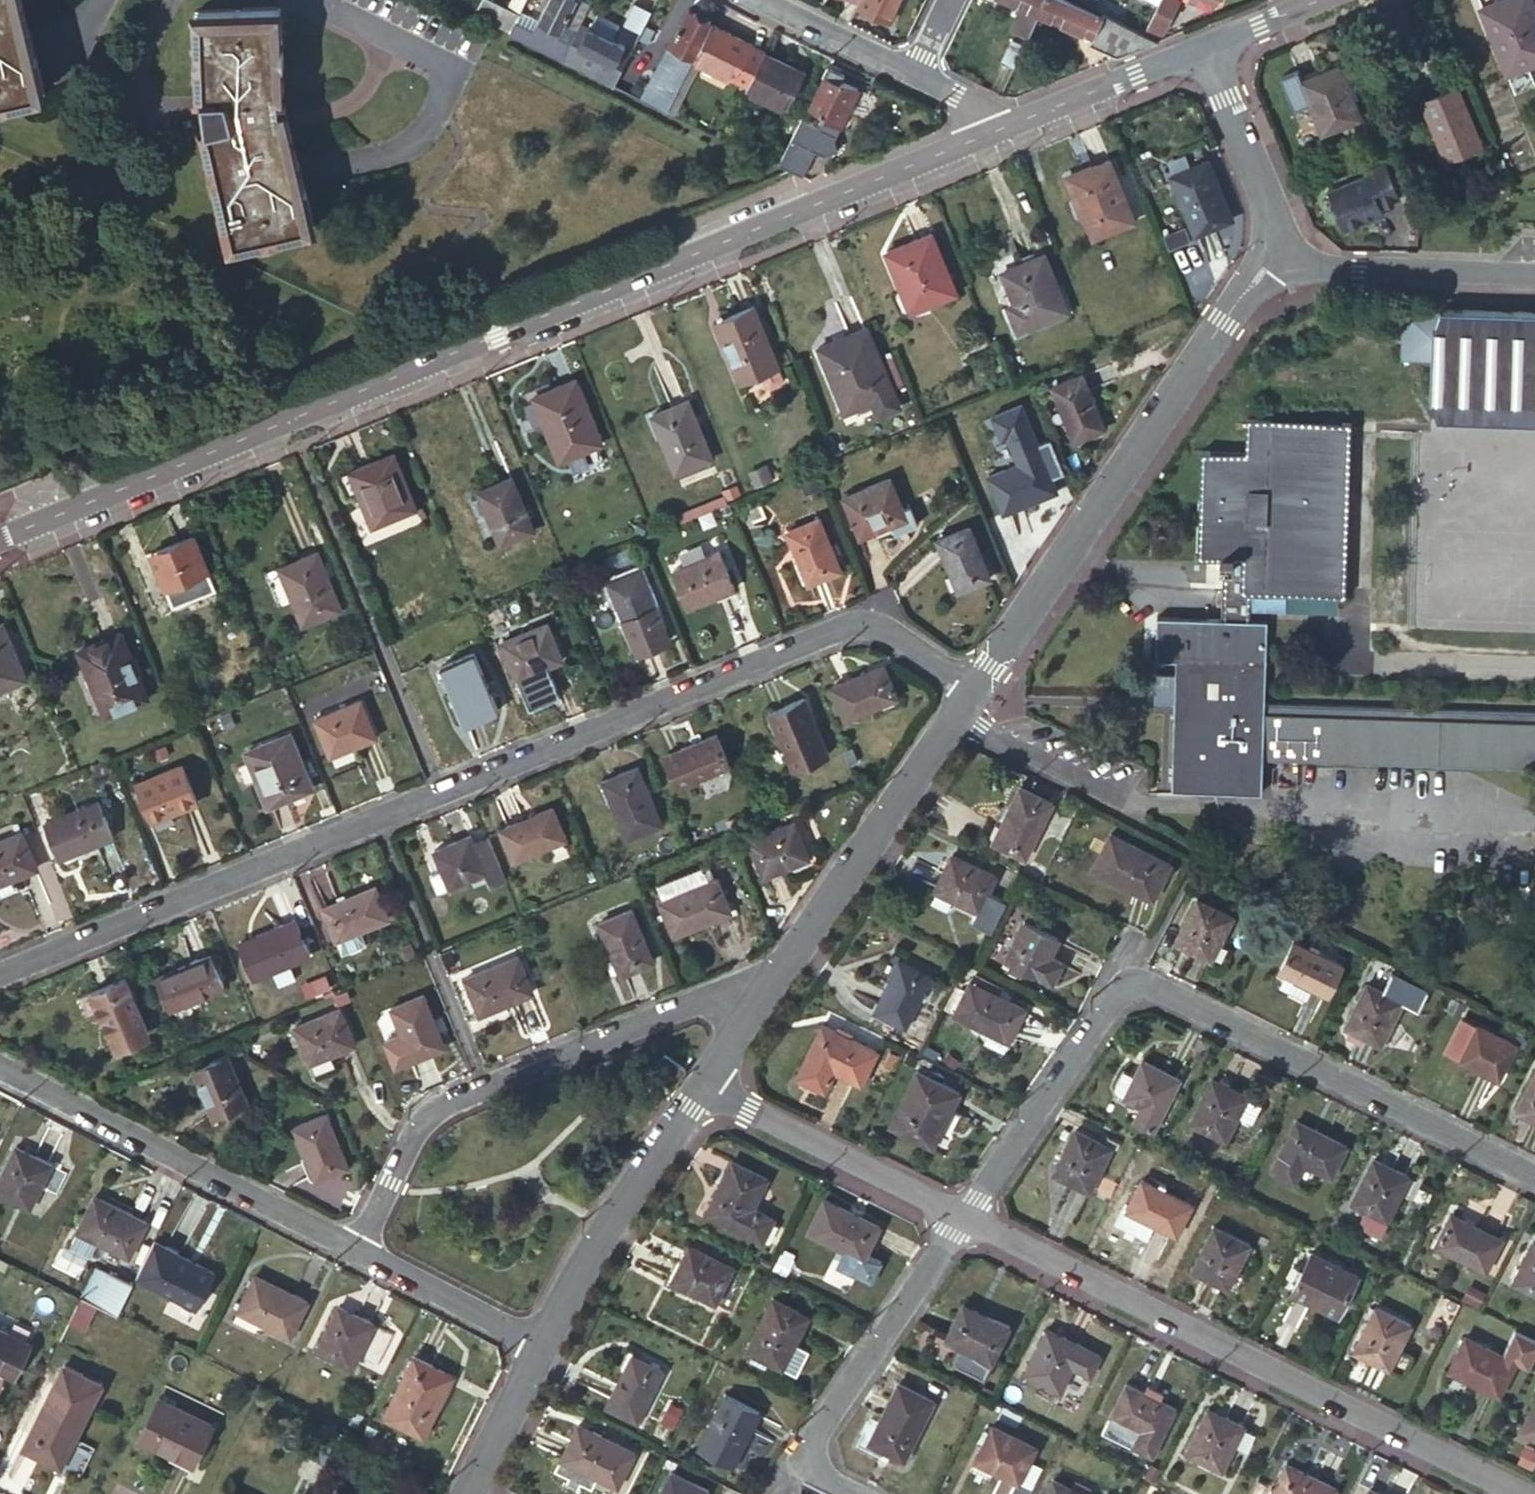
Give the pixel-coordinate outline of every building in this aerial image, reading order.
[(45,94),(22,0),(0,0),(0,105),(45,94)] [(506,8),(490,0),(484,0),(478,13),(510,30),(525,0),(510,0),(506,8)] [(591,2),(586,0),(547,0),(538,19),(558,29),(562,22),(578,30),(580,25),(591,2)] [(857,5),(890,21),(901,0),(860,0),(857,5)] [(1021,9),(1011,32),(1028,39),(1040,12),(1046,0),(1000,0),(1021,9)] [(1158,39),(1143,32),(1092,7),(1090,11),(1064,0),(1046,0),(1040,12),(1090,37),(1088,41),(1116,56),(1158,39)] [(1158,39),(1178,0),(1159,0),(1157,4),(1143,32),(1158,39)] [(1532,0),(1502,0),(1481,9),(1508,75),(1534,64),(1534,7),(1532,0)] [(711,22),(712,20),(687,7),(668,42),(677,47),(670,61),(664,58),(648,89),(644,98),(667,109),(692,59),(711,22)] [(284,92),(281,8),(196,11),(199,96),(205,96),(209,123),(203,125),(231,246),(313,227),(286,107),(280,108),(279,98),(278,92),(284,92)] [(595,15),(588,29),(611,40),(618,26),(595,15)] [(711,22),(692,59),(735,81),(732,87),(744,92),(746,87),(764,51),(765,49),(711,22)] [(578,30),(564,59),(615,84),(625,64),(632,50),(611,40),(588,29),(580,25),(578,30)] [(1000,61),(1013,67),(1024,43),(1011,38),(1000,61)] [(803,70),(764,51),(746,87),(785,106),(803,70)] [(842,73),(827,65),(822,75),(824,76),(808,106),(823,114),(818,125),(834,133),(838,124),(842,126),(860,89),(839,79),(842,73)] [(1360,118),(1339,66),(1301,82),(1322,133),(1360,118)] [(1483,146),(1458,86),(1422,101),(1447,161),(1483,146)] [(789,169),(802,176),(819,143),(806,136),(811,123),(806,121),(808,115),(803,113),(778,164),(789,169)] [(1135,220),(1110,159),(1068,176),(1094,238),(1135,220)] [(1232,218),(1208,161),(1172,176),(1196,233),(1232,218)] [(1329,192),(1344,230),(1384,214),(1381,207),(1400,199),(1386,164),(1365,173),(1367,176),(1329,192)] [(1186,226),(1166,235),(1171,247),(1191,237),(1186,226)] [(955,292),(931,232),(886,251),(910,311),(955,292)] [(1051,288),(1038,256),(1002,271),(1015,302),(1009,305),(1019,330),(1068,310),(1057,286),(1051,288)] [(754,375),(779,365),(754,306),(717,321),(741,380),(754,375)] [(1440,308),(1440,311),(1402,310),(1400,356),(1430,357),(1429,399),(1437,414),(1437,418),(1534,421),(1534,311),(1440,308)] [(844,347),(823,356),(846,411),(873,400),(879,414),(899,405),(867,328),(841,339),(844,347)] [(841,339),(820,347),(823,356),(844,347),(841,339)] [(785,379),(779,365),(754,375),(760,389),(785,379)] [(1099,431),(1077,377),(1047,389),(1069,443),(1099,431)] [(602,443),(576,378),(534,396),(560,460),(602,443)] [(713,459),(688,400),(651,415),(676,474),(713,459)] [(1246,451),(1207,450),(1204,557),(1220,558),(1220,565),(1224,566),(1222,622),(1251,622),(1252,593),(1338,595),(1344,420),(1247,416),(1246,451)] [(1057,488),(1042,451),(987,473),(1003,510),(1057,488)] [(418,508),(395,453),(350,471),(374,526),(418,508)] [(903,507),(891,476),(844,496),(860,537),(892,524),(896,531),(918,522),(910,505),(903,507)] [(533,530),(511,477),(474,492),(496,545),(533,530)] [(840,569),(819,517),(787,530),(808,582),(840,569)] [(990,576),(968,525),(936,538),(958,590),(990,576)] [(218,588),(196,535),(153,553),(175,606),(218,588)] [(734,589),(719,551),(673,570),(688,607),(734,589)] [(340,609),(316,553),(279,568),(303,625),(340,609)] [(670,640),(640,569),(608,582),(638,653),(670,640)] [(564,661),(547,620),(501,639),(518,679),(564,661)] [(1264,761),(1266,702),(1269,624),(1251,622),(1222,622),(1158,620),(1158,639),(1157,663),(1177,664),(1177,674),(1157,674),(1156,702),(1176,702),(1174,792),(1265,796),(1264,761)] [(5,622),(0,624),(0,691),(28,679),(5,622)] [(148,697),(122,633),(81,650),(107,715),(148,697)] [(499,710),(474,652),(441,665),(465,724),(499,710)] [(898,696),(884,665),(833,686),(846,717),(898,696)] [(829,754),(805,697),(771,711),(795,768),(829,754)] [(375,737),(361,701),(316,719),(331,755),(375,737)] [(1264,761),(1534,770),(1534,710),(1266,702),(1264,761)] [(313,787),(290,734),(246,752),(268,806),(313,787)] [(730,764),(717,734),(666,755),(679,786),(730,764)] [(198,801),(183,764),(136,783),(152,820),(198,801)] [(661,823),(638,767),(604,781),(627,837),(661,823)] [(1025,856),(1052,802),(1019,785),(992,839),(1025,856)] [(113,836),(98,800),(44,822),(59,857),(113,836)] [(566,838),(553,807),(502,828),(515,860),(566,838)] [(815,866),(796,821),(749,839),(768,884),(815,866)] [(21,831),(0,839),(0,882),(36,867),(21,831)] [(1152,897),(1170,862),(1110,833),(1093,867),(1152,897)] [(493,886),(507,880),(489,837),(475,843),(471,834),(435,849),(443,869),(431,875),(438,892),(477,876),(481,885),(491,881),(493,886)] [(980,912),(997,877),(953,855),(935,890),(980,912)] [(706,865),(657,885),(663,899),(712,880),(706,865)] [(733,911),(719,877),(712,880),(663,899),(661,900),(675,934),(733,911)] [(338,940),(390,919),(376,887),(324,908),(338,940)] [(1211,959),(1233,916),(1198,898),(1176,942),(1211,959)] [(653,960),(631,908),(599,921),(620,973),(653,960)] [(290,964),(310,955),(296,920),(241,943),(255,978),(273,971),(290,964)] [(1050,957),(1059,938),(1025,921),(1006,959),(1003,964),(1018,972),(1018,971),(1023,973),(1025,968),(1053,982),(1062,963),(1050,957)] [(1296,978),(1313,987),(1329,995),(1344,965),(1296,940),(1280,970),(1287,973),(1296,978)] [(171,1009),(225,986),(212,954),(158,976),(171,1009)] [(534,992),(519,955),(466,977),(480,1013),(534,992)] [(905,1026),(930,976),(898,960),(873,1010),(905,1026)] [(290,964),(273,971),(279,985),(296,978),(290,964)] [(1280,987),(1289,991),(1296,978),(1287,973),(1280,987)] [(115,1045),(147,1032),(124,976),(92,989),(115,1045)] [(328,978),(315,983),(319,993),(332,988),(328,978)] [(1306,1000),(1313,987),(1296,978),(1289,991),(1306,1000)] [(988,1029),(1009,1039),(1025,1008),(970,981),(954,1013),(988,1029)] [(315,983),(305,987),(309,997),(319,993),(315,983)] [(1381,1044),(1403,1001),(1368,983),(1346,1026),(1352,1029),(1349,1035),(1358,1040),(1362,1034),(1381,1044)] [(413,1059),(445,1046),(424,994),(392,1007),(413,1059)] [(311,1062),(355,1044),(340,1007),(295,1025),(311,1062)] [(860,1084),(876,1051),(822,1023),(805,1057),(796,1075),(824,1089),(833,1071),(860,1084)] [(1500,1078),(1517,1043),(1480,1024),(1462,1059),(1500,1078)] [(1006,1046),(1009,1039),(988,1029),(984,1036),(1006,1046)] [(895,1061),(901,1049),(889,1043),(883,1056),(895,1061)] [(222,1112),(255,1098),(235,1051),(203,1064),(222,1112)] [(1153,1128),(1178,1077),(1141,1059),(1133,1075),(1121,1069),(1113,1086),(1114,1089),(1123,1094),(1123,1095),(1140,1104),(1133,1118),(1153,1128)] [(933,1146),(960,1092),(916,1070),(889,1124),(933,1146)] [(1517,1111),(1534,1120),(1534,1075),(1517,1111)] [(1238,1116),(1248,1097),(1212,1079),(1191,1121),(1227,1139),(1238,1116)] [(1262,1104),(1248,1097),(1238,1116),(1253,1123),(1262,1104)] [(317,1175),(350,1165),(334,1110),(301,1120),(317,1175)] [(1331,1176),(1346,1145),(1296,1120),(1272,1169),(1294,1180),(1303,1162),(1331,1176)] [(1089,1190),(1111,1145),(1076,1128),(1054,1172),(1089,1190)] [(53,1164),(17,1145),(0,1179),(0,1194),(31,1209),(53,1164)] [(1381,1232),(1409,1177),(1374,1159),(1352,1202),(1368,1210),(1361,1223),(1381,1232)] [(752,1207),(767,1178),(732,1160),(707,1211),(762,1240),(773,1218),(752,1207)] [(1177,1233),(1192,1203),(1142,1178),(1127,1208),(1177,1233)] [(130,1256),(147,1221),(95,1195),(78,1230),(98,1240),(130,1256)] [(864,1257),(879,1226),(824,1199),(809,1230),(864,1257)] [(1486,1270),(1503,1238),(1449,1212),(1432,1244),(1486,1270)] [(1229,1288),(1251,1243),(1215,1225),(1193,1270),(1229,1288)] [(182,1308),(213,1244),(178,1226),(147,1290),(182,1308)] [(98,1240),(78,1230),(70,1245),(91,1255),(98,1240)] [(1513,1282),(1534,1293),(1534,1240),(1513,1282)] [(715,1302),(733,1267),(690,1245),(672,1280),(715,1302)] [(1339,1314),(1359,1274),(1313,1251),(1293,1291),(1339,1314)] [(95,1303),(110,1272),(96,1265),(81,1296),(95,1303)] [(117,1314),(133,1281),(111,1270),(110,1272),(95,1303),(99,1305),(117,1314)] [(292,1336),(309,1301),(257,1275),(239,1310),(292,1336)] [(81,1296),(69,1321),(87,1330),(99,1305),(95,1303),(81,1296)] [(783,1367),(808,1316),(774,1298),(748,1350),(754,1353),(769,1360),(783,1367)] [(963,1303),(947,1337),(961,1343),(994,1359),(1010,1326),(963,1303)] [(354,1367),(375,1324),(339,1306),(318,1349),(354,1367)] [(1390,1367),(1412,1324),(1377,1307),(1355,1350),(1390,1367)] [(31,1344),(0,1328),(0,1369),(15,1376),(31,1344)] [(1026,1372),(1062,1389),(1073,1365),(1091,1374),(1101,1355),(1083,1346),(1048,1329),(1026,1372)] [(1500,1394),(1516,1361),(1466,1336),(1450,1369),(1500,1394)] [(994,1359),(961,1343),(955,1355),(958,1361),(986,1375),(994,1359)] [(754,1353),(750,1359),(766,1367),(769,1360),(754,1353)] [(424,1435),(455,1373),(415,1354),(384,1414),(424,1435)] [(637,1419),(663,1370),(632,1355),(606,1404),(637,1419)] [(905,1458),(934,1400),(899,1382),(869,1440),(905,1458)] [(1153,1456),(1176,1409),(1126,1385),(1111,1416),(1141,1431),(1133,1446),(1153,1456)] [(61,1466),(92,1406),(54,1387),(23,1447),(61,1466)] [(734,1464),(760,1412),(726,1394),(700,1447),(734,1464)] [(195,1464),(215,1423),(161,1396),(141,1438),(195,1464)] [(1520,1431),(1534,1438),(1534,1402),(1520,1431)] [(1223,1470),(1244,1427),(1208,1410),(1187,1453),(1223,1470)] [(617,1486),(634,1453),(578,1424),(562,1457),(617,1486)] [(1019,1482),(1037,1446),(993,1424),(976,1459),(1019,1482)] [(1338,1488),(1287,1463),(1272,1493),(1335,1493),(1338,1488)] [(708,1489),(672,1471),(660,1493),(706,1493),(708,1489)] [(1054,1480),(1047,1493),(1082,1493),(1054,1480)]
